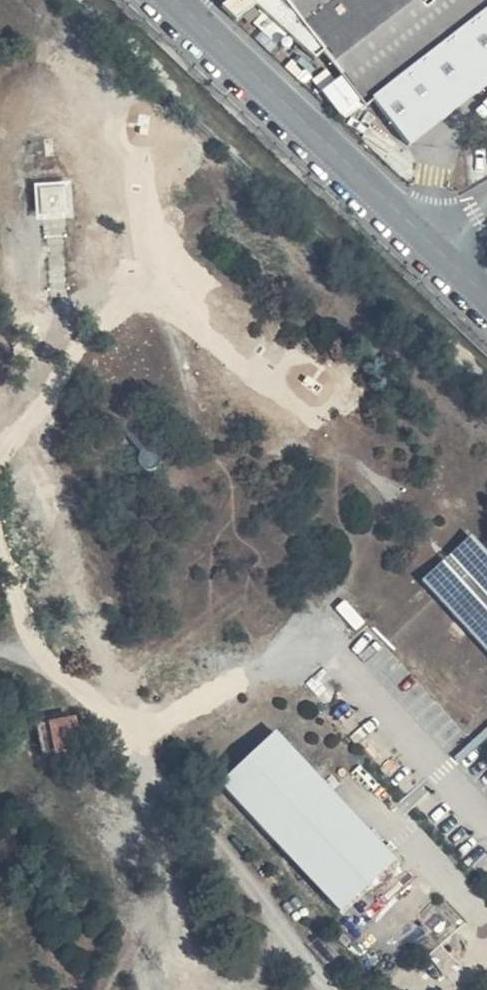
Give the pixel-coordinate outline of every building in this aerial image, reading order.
[(221,10),(237,24),(247,13),(305,73),(315,66),(356,117),(366,109),(401,157),(486,91),(486,0),(231,0),(221,10)] [(66,216),(66,186),(39,188),(38,216),(66,216)] [(471,538),(423,584),(486,652),(486,556),(471,538)] [(49,714),(14,727),(13,739),(19,757),(57,744),(49,714)] [(278,728),(221,780),(342,911),(399,859),(278,728)]
